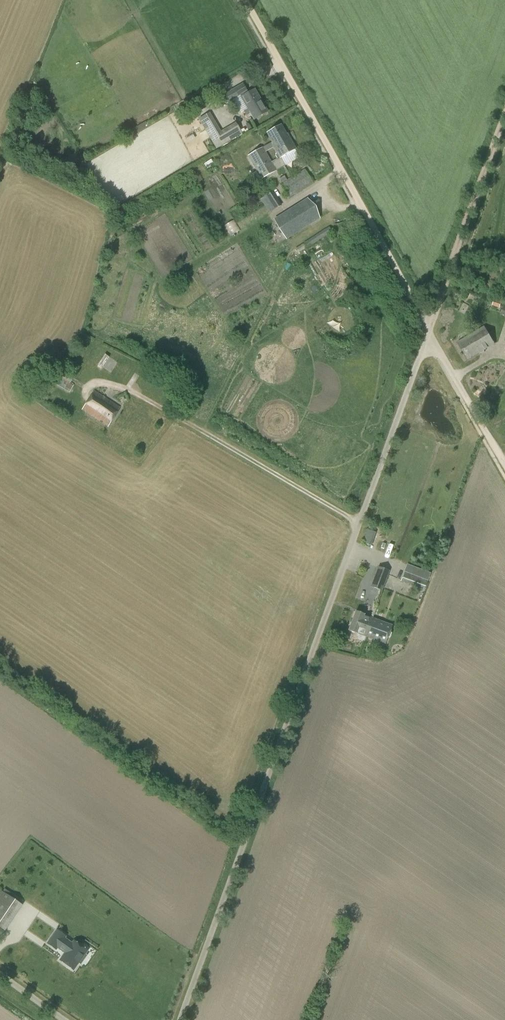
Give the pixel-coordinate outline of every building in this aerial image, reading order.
[(225,104),(240,96),(235,88),(221,96),(225,104)] [(254,120),(267,112),(254,90),(240,98),(247,109),(243,112),(246,116),(250,114),(254,120)] [(220,131),(209,113),(198,119),(216,149),(242,134),(235,123),(220,131)] [(275,160),(279,169),(299,158),(294,150),(296,149),(287,134),(286,135),(281,125),(266,133),(272,143),(266,146),(269,150),(273,148),(277,155),(275,156),(277,159),(275,160)] [(265,152),(269,150),(266,146),(248,156),(261,179),(275,171),(279,169),(275,160),(271,163),(265,152)] [(313,183),(304,170),(290,178),(288,174),(279,179),(282,184),(280,185),(288,199),(313,183)] [(268,214),(271,212),(281,206),(272,192),(260,200),(268,214)] [(317,217),(307,202),(296,209),(293,212),(291,210),(286,215),(276,221),(286,237),(289,235),(289,234),(307,222),(309,224),(314,219),(317,217)] [(231,235),(239,230),(233,220),(225,225),(231,235)] [(306,249),(332,233),(329,228),(303,244),(306,249)] [(468,359),(495,343),(485,326),(458,342),(468,359)] [(109,358),(105,355),(98,365),(102,368),(109,358)] [(69,393),(73,386),(57,377),(53,384),(69,393)] [(108,426),(120,407),(95,391),(83,410),(108,426)] [(371,546),(375,532),(368,530),(363,543),(371,546)] [(381,591),(389,571),(377,567),(370,587),(381,591)] [(423,591),(427,581),(398,571),(395,580),(423,591)] [(366,635),(373,617),(364,614),(356,611),(349,630),(356,632),(355,636),(358,640),(363,642),(366,635)] [(373,617),(366,635),(386,642),(393,624),(387,623),(373,617)] [(22,906),(0,890),(0,929),(4,932),(22,906)] [(56,930),(46,944),(56,951),(57,949),(64,954),(59,961),(73,971),(79,964),(80,965),(87,956),(85,955),(88,951),(73,940),(71,943),(65,938),(66,937),(56,930)]
